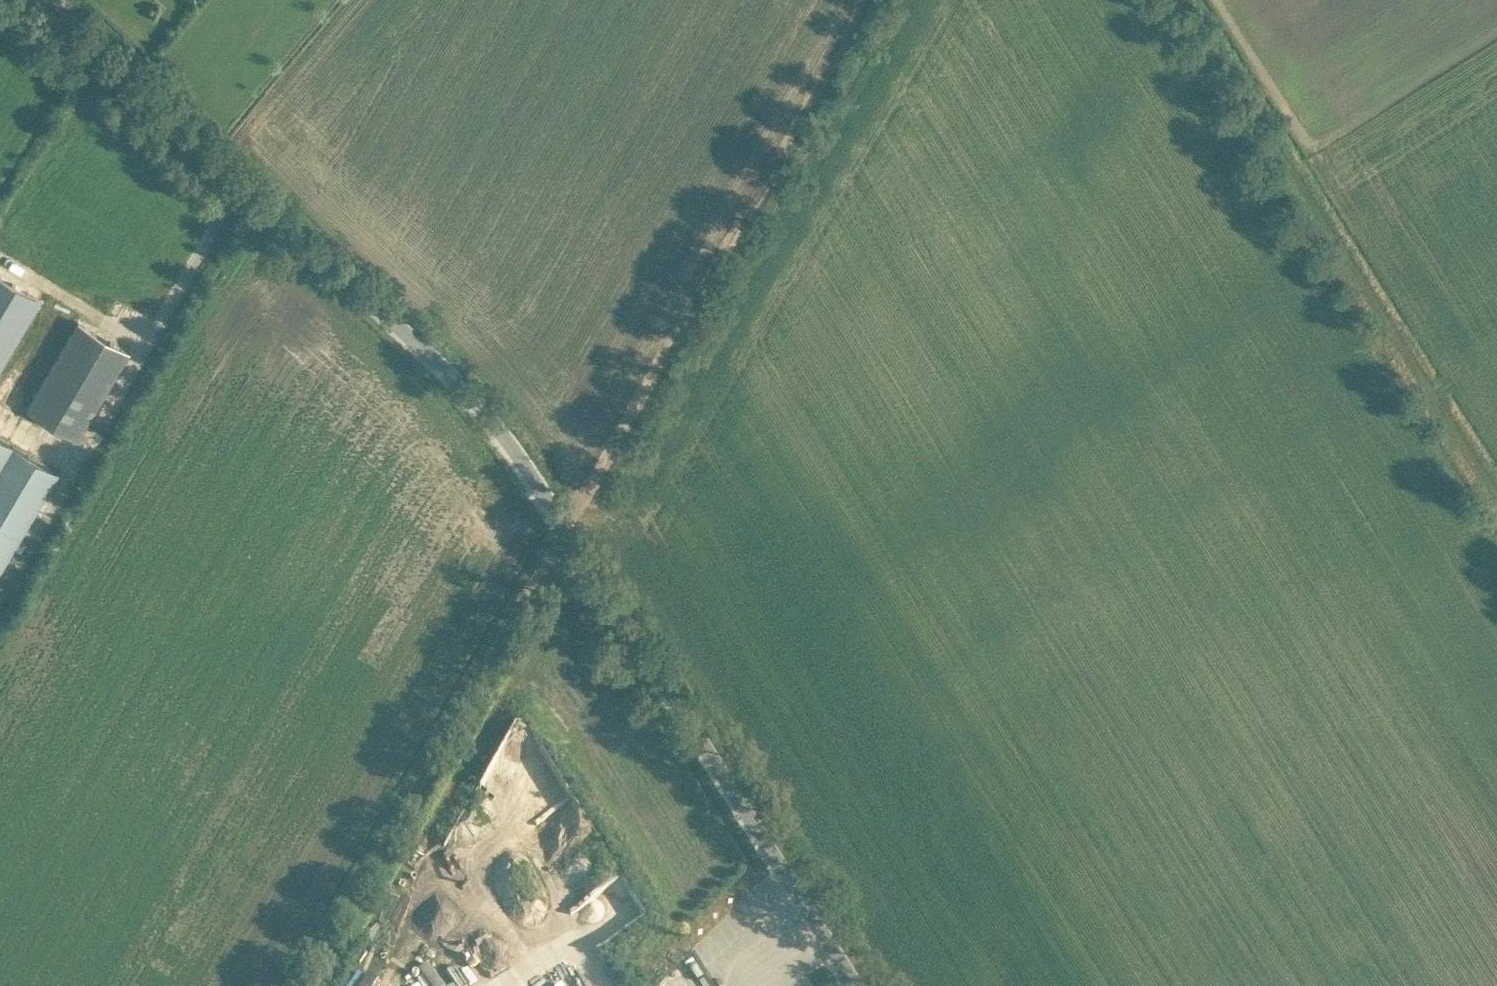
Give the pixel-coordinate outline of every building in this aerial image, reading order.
[(38,297),(0,274),(0,361),(38,297)] [(128,351),(78,321),(27,407),(77,437),(128,351)] [(57,471),(0,437),(0,567),(57,471)]
